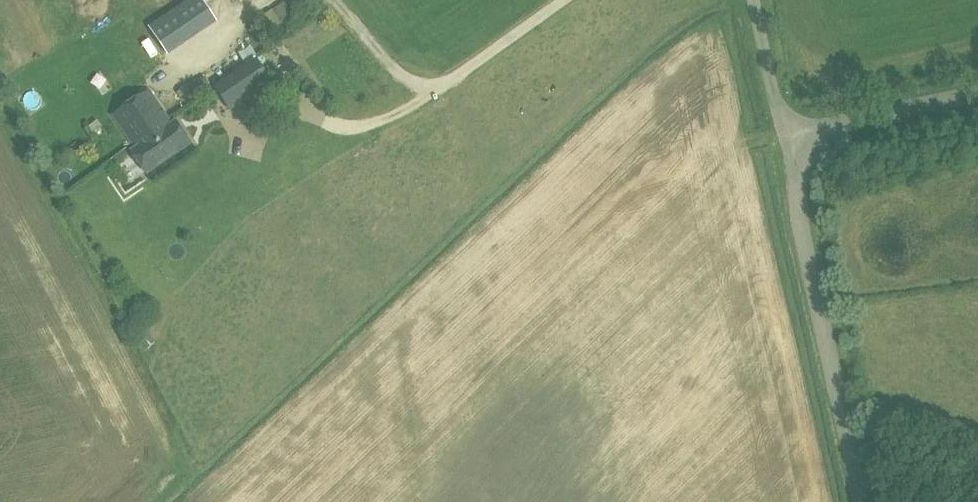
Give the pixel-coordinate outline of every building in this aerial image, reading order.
[(150,28),(169,56),(219,24),(204,0),(193,0),(150,28)] [(256,60),(216,88),(231,109),(271,82),(256,60)] [(177,94),(184,104),(193,98),(186,88),(177,94)] [(149,92),(114,115),(137,149),(133,152),(147,172),(190,143),(176,123),(172,125),(149,92)] [(95,131),(101,126),(97,120),(91,124),(95,131)]
